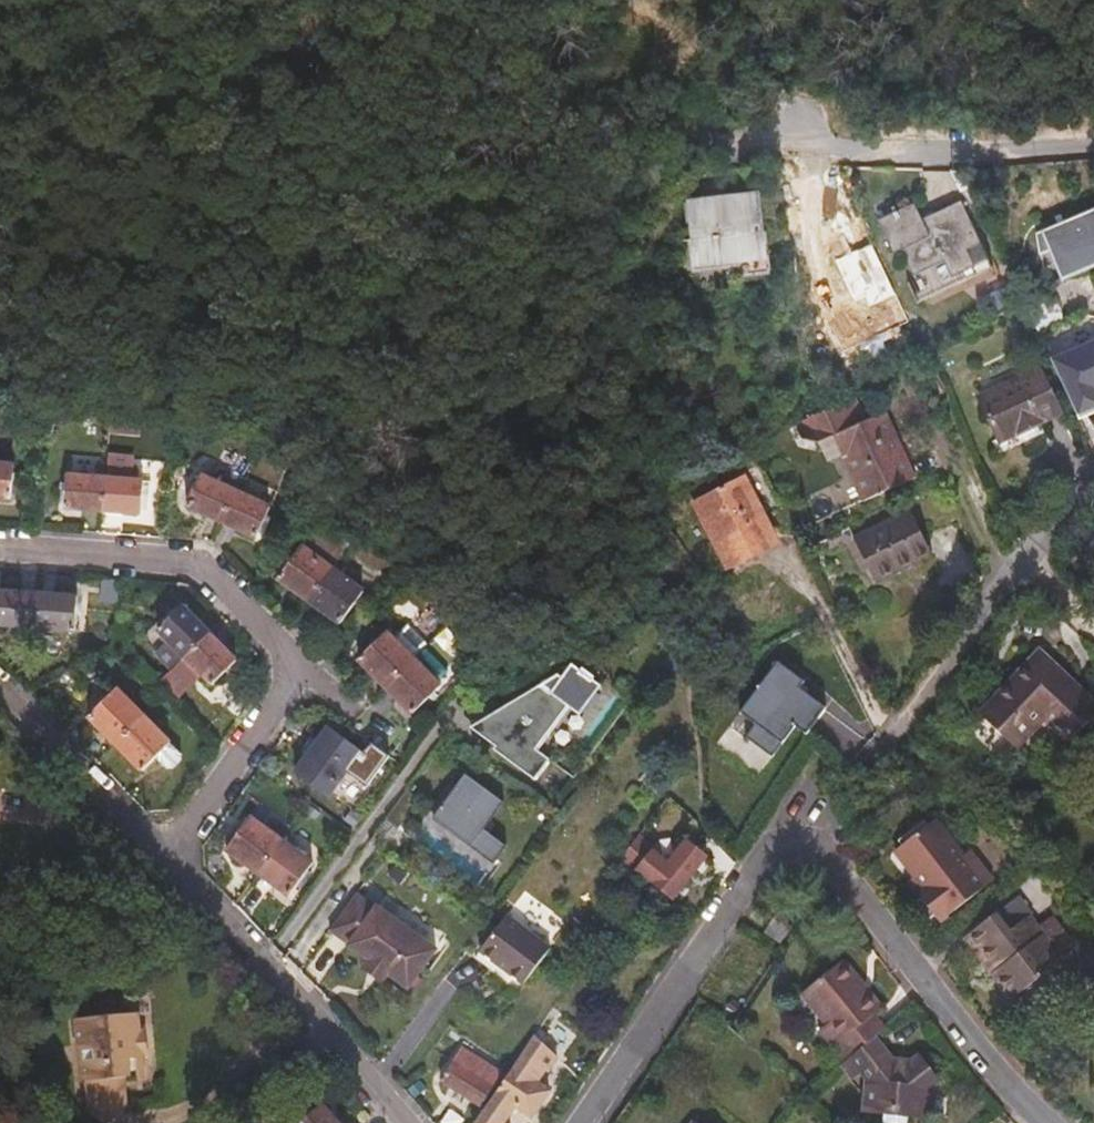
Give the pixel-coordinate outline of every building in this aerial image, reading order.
[(766,228),(762,198),(690,206),(697,279),(750,274),(751,284),(787,280),(780,227),(766,228)] [(926,223),(917,205),(880,223),(919,306),(995,269),(965,205),(926,223)] [(1063,279),(1093,265),(1093,213),(1040,236),(1042,252),(1051,250),(1063,279)] [(1063,279),(1066,285),(1093,274),(1093,265),(1063,279)] [(1027,299),(1042,335),(1068,324),(1052,288),(1027,299)] [(1056,365),(1079,416),(1093,410),(1093,350),(1056,365)] [(1062,416),(1041,371),(982,400),(1009,456),(1047,439),(1041,426),(1062,416)] [(838,439),(868,426),(858,401),(800,426),(806,440),(822,446),(838,439)] [(888,417),(868,426),(838,439),(867,501),(916,478),(888,417)] [(143,421),(111,418),(110,432),(142,434),(143,421)] [(104,474),(129,476),(131,455),(106,453),(104,474)] [(12,499),(14,464),(0,464),(0,498),(12,499)] [(67,510),(106,513),(108,478),(69,476),(67,510)] [(190,508),(225,524),(238,493),(204,477),(190,508)] [(108,478),(106,513),(142,515),(144,481),(108,478)] [(778,543),(746,482),(699,506),(731,567),(778,543)] [(238,493),(225,524),(258,539),(272,509),(238,493)] [(912,512),(859,540),(880,584),(934,556),(912,512)] [(335,571),(351,547),(324,530),(321,535),(315,532),(281,581),(312,603),(335,571)] [(853,530),(823,545),(829,556),(859,540),(853,530)] [(335,571),(312,603),(341,623),(364,592),(335,571)] [(37,629),(40,596),(3,593),(1,626),(37,629)] [(78,599),(40,596),(37,629),(76,632),(78,599)] [(176,669),(210,634),(183,608),(160,631),(173,643),(162,654),(176,669)] [(238,662),(210,634),(176,669),(167,678),(183,695),(204,674),(215,685),(238,662)] [(388,690),(416,661),(389,634),(361,663),(388,690)] [(1047,720),(1072,743),(1093,720),(1093,703),(1041,654),(984,717),(1019,749),(1047,720)] [(443,688),(416,661),(388,690),(414,716),(443,688)] [(538,783),(554,763),(540,753),(572,710),(583,719),(605,689),(597,683),(598,681),(586,671),(585,674),(576,668),(566,681),(562,677),(474,731),(499,749),(497,753),(538,783)] [(71,672),(57,679),(63,691),(76,685),(71,672)] [(773,693),(778,686),(763,675),(749,696),(770,712),(779,698),(773,693)] [(90,718),(117,745),(144,718),(118,691),(90,718)] [(144,718),(117,745),(145,773),(157,761),(172,746),(144,718)] [(363,750),(331,728),(298,774),(329,796),(363,750)] [(172,746),(157,761),(169,772),(173,771),(183,763),(183,758),(172,746)] [(671,774),(656,763),(642,781),(658,792),(671,774)] [(488,833),(508,806),(470,778),(438,821),(500,866),(512,850),(488,833)] [(259,873),(281,842),(251,820),(229,852),(259,873)] [(943,926),(995,884),(972,854),(965,859),(938,824),(899,855),(925,890),(919,895),(943,926)] [(313,864),(281,842),(259,873),(291,895),(313,864)] [(671,867),(638,843),(623,864),(675,904),(710,859),(689,844),(671,867)] [(377,909),(358,895),(331,931),(350,945),(350,947),(370,963),(367,967),(385,980),(388,977),(409,992),(438,952),(379,907),(377,909)] [(1018,902),(971,938),(999,974),(994,978),(1015,1004),(1045,980),(1040,975),(1056,962),(1042,945),(1046,941),(1040,934),(1030,922),(1032,920),(1018,902)] [(793,930),(779,919),(767,934),(781,945),(793,930)] [(552,953),(508,920),(483,954),(527,987),(552,953)] [(1055,922),(1040,934),(1046,941),(1042,945),(1056,962),(1074,948),(1055,922)] [(999,974),(971,938),(966,942),(994,978),(999,974)] [(879,1039),(887,1032),(875,1017),(883,1010),(846,964),(805,995),(830,1028),(824,1033),(847,1064),(879,1039)] [(381,985),(385,980),(367,967),(364,972),(381,985)] [(90,1059),(89,1079),(95,1080),(93,1111),(104,1122),(118,1122),(130,1111),(131,1081),(150,1082),(151,1065),(161,1065),(162,1039),(158,1039),(158,1021),(92,1016),(91,1045),(100,1052),(100,1060),(90,1059)] [(524,1052),(477,1122),(500,1122),(512,1104),(529,1116),(546,1091),(534,1082),(542,1069),(545,1071),(556,1054),(538,1033),(524,1052)] [(844,1066),(854,1080),(863,1074),(868,1081),(865,1113),(884,1114),(883,1121),(902,1122),(907,1122),(907,1117),(931,1119),(934,1088),(940,1083),(920,1056),(912,1062),(895,1060),(879,1039),(847,1064),(844,1066)] [(91,1045),(90,1059),(100,1060),(100,1052),(91,1045)] [(465,1050),(457,1063),(479,1077),(487,1064),(465,1050)] [(479,1077),(457,1063),(444,1084),(481,1108),(503,1074),(487,1064),(479,1077)] [(323,1104),(301,1122),(339,1122),(323,1104)]
